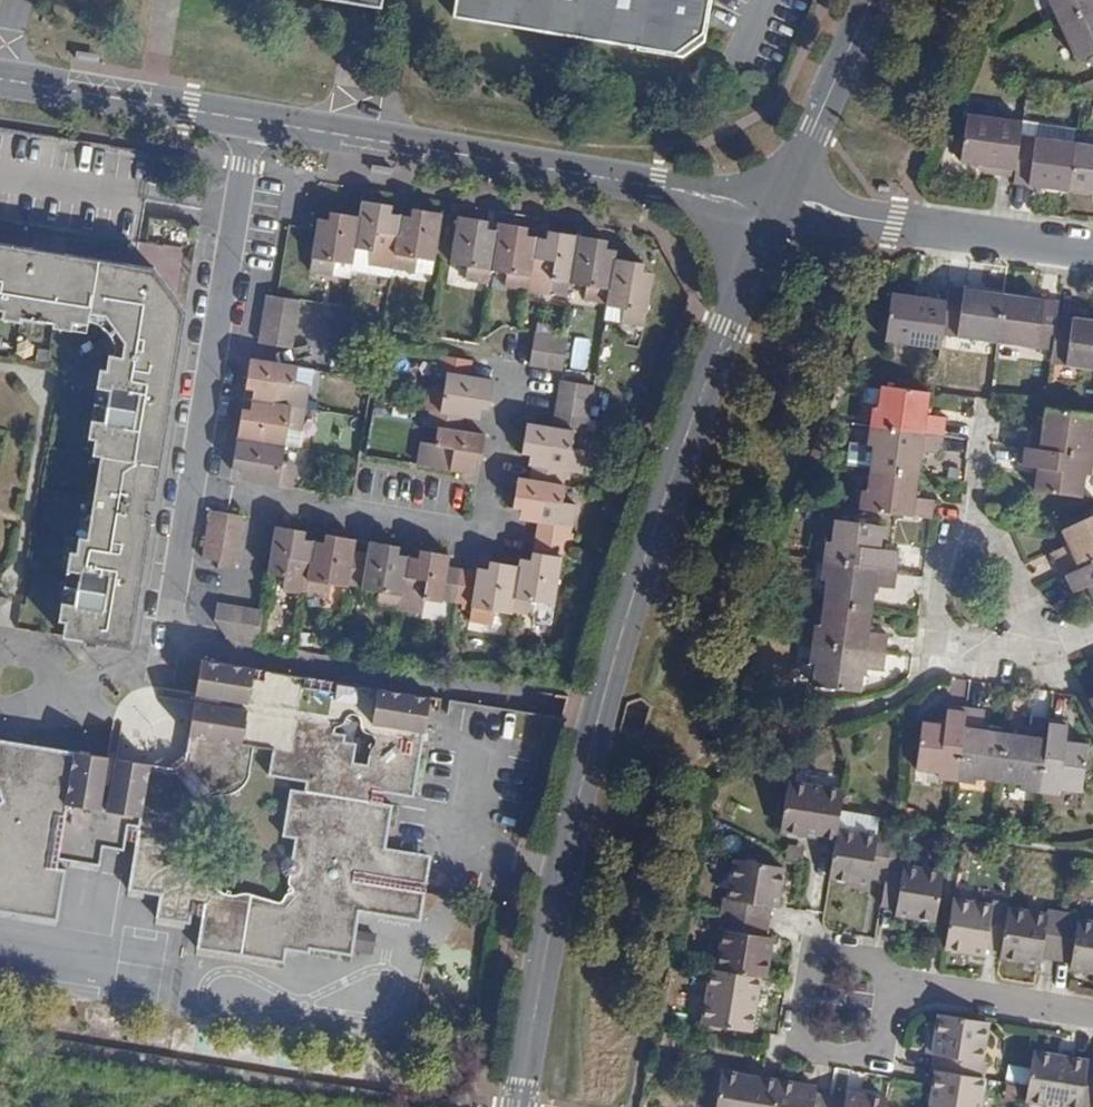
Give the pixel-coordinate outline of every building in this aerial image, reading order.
[(453,17),(675,53),(703,33),(708,0),(456,0),(453,17)] [(1059,23),(1092,7),(1092,0),(1049,0),(1059,23)] [(1059,23),(1076,60),(1092,53),(1092,7),(1059,23)] [(981,163),(1016,168),(1020,137),(1022,124),(967,116),(961,160),(981,163)] [(1015,177),(1014,183),(1015,183),(1016,183),(1069,190),(1076,145),(1020,137),(1016,168),(1015,177)] [(1069,190),(1092,194),(1092,139),(1077,137),(1076,145),(1069,190)] [(980,172),(1015,177),(1016,168),(981,163),(980,172)] [(391,205),(362,200),(360,217),(352,263),(351,270),(391,277),(392,267),(401,215),(390,213),(391,205)] [(401,215),(392,267),(415,271),(417,257),(434,260),(442,213),(413,208),(411,217),(401,215)] [(352,263),(360,217),(330,212),(329,220),(327,231),(317,229),(310,271),(332,275),(335,260),(352,263)] [(488,283),(490,269),(497,231),(486,229),(487,220),(459,215),(451,263),(467,266),(465,280),(488,283)] [(318,218),(317,229),(327,231),(329,220),(318,218)] [(528,290),(536,237),(526,235),(527,227),(498,222),(497,231),(490,269),(507,272),(505,286),(528,290)] [(570,282),(578,235),(549,230),(547,239),(536,237),(528,290),(551,293),(553,279),(570,282)] [(615,258),(616,250),(605,248),(607,240),(578,235),(570,282),(587,285),(584,299),(607,303),(615,258)] [(153,465),(160,466),(166,432),(134,426),(137,407),(158,411),(160,398),(171,400),(185,311),(179,303),(154,321),(142,305),(159,293),(152,283),(161,276),(155,268),(65,253),(60,285),(40,282),(44,261),(31,259),(33,248),(0,243),(0,318),(20,321),(21,317),(53,322),(52,326),(71,329),(72,323),(88,325),(90,312),(106,315),(124,342),(122,356),(109,354),(106,369),(100,368),(95,399),(93,407),(88,438),(95,438),(92,454),(101,455),(153,465)] [(607,303),(607,305),(624,308),(622,321),(644,325),(653,273),(642,271),(644,263),(615,258),(607,303)] [(567,296),(570,282),(553,279),(551,293),(567,296)] [(998,340),(1004,295),(949,287),(947,300),(942,333),(998,340)] [(941,347),(942,333),(947,300),(892,293),(885,340),(941,347)] [(278,297),(267,295),(264,311),(297,316),(300,300),(278,297)] [(1053,348),(1057,316),(1059,302),(1004,295),(998,340),(1053,348)] [(624,308),(607,305),(605,319),(622,321),(624,308)] [(297,316),(264,311),(262,327),(295,332),(297,316)] [(1092,369),(1092,321),(1057,316),(1053,348),(1051,363),(1092,369)] [(537,321),(535,331),(552,334),(553,323),(537,321)] [(292,348),(295,332),(262,327),(259,343),(292,348)] [(530,364),(546,367),(552,334),(535,331),(530,364)] [(546,367),(563,369),(568,337),(561,335),(552,334),(546,367)] [(430,410),(463,416),(479,418),(481,408),(489,409),(494,380),(470,376),(472,360),(439,355),(436,372),(446,374),(444,389),(430,387),(426,409),(430,410)] [(254,389),(252,399),(305,408),(309,385),(295,383),(298,366),(250,358),(247,379),(246,388),(254,389)] [(559,398),(592,403),(594,386),(562,380),(559,398)] [(929,392),(881,385),(878,408),(873,408),(870,426),(943,436),(946,417),(926,414),(929,392)] [(556,412),(589,417),(592,403),(559,398),(556,412)] [(240,425),(238,437),(285,445),(298,447),(305,408),(252,399),(251,410),(242,409),(240,425)] [(1092,456),(1092,455),(1092,437),(1090,437),(1092,414),(1045,408),(1042,430),(1022,427),(1020,447),(1092,456)] [(461,430),(463,416),(430,410),(427,426),(438,428),(435,444),(421,441),(417,464),(471,473),(472,462),(480,464),(485,435),(461,430)] [(554,428),(573,431),(587,433),(589,417),(556,412),(554,428)] [(366,418),(355,416),(353,431),(363,433),(366,418)] [(530,480),(563,485),(566,470),(581,473),(585,450),(570,447),(573,431),(554,428),(527,424),(523,452),(530,453),(528,464),(533,465),(530,480)] [(943,436),(870,426),(868,445),(873,446),(870,468),(919,475),(922,452),(941,455),(943,436)] [(285,445),(238,437),(234,460),(233,467),(241,468),(240,479),(293,488),(297,464),(282,462),(285,445)] [(1090,475),(1092,456),(1020,447),(1017,465),(1037,467),(1034,490),(1082,497),(1085,474),(1090,475)] [(150,483),(153,465),(101,455),(95,490),(92,491),(89,495),(89,496),(88,498),(90,503),(93,505),(87,537),(78,537),(77,552),(70,551),(58,620),(65,621),(63,635),(63,636),(130,648),(132,634),(135,614),(104,609),(108,590),(128,593),(130,580),(141,582),(143,572),(146,548),(140,547),(143,529),(149,530),(152,515),(145,514),(148,498),(154,499),(157,484),(150,483)] [(919,475),(870,468),(867,491),(862,490),(860,509),(932,519),(935,500),(915,498),(919,475)] [(536,536),(569,542),(572,527),(576,504),(562,502),(565,485),(563,485),(530,480),(519,478),(518,483),(514,506),(521,507),(520,518),(521,518),(539,521),(539,522),(536,536)] [(209,520),(242,525),(243,515),(210,510),(209,520)] [(1062,530),(1068,544),(1071,551),(1054,559),(1062,577),(1092,562),(1092,516),(1062,530)] [(826,541),(824,560),(897,570),(899,553),(899,551),(880,549),(883,526),(835,519),(832,542),(826,541)] [(208,526),(241,531),(242,525),(209,520),(208,526)] [(208,526),(206,536),(239,542),(241,531),(208,526)] [(282,590),(305,594),(314,541),(304,539),(303,539),(305,531),(276,526),(268,573),(285,576),(282,590)] [(314,541),(305,594),(328,597),(330,584),(348,586),(348,584),(354,552),(356,539),(347,537),(326,534),(325,542),(314,541)] [(206,536),(205,543),(238,548),(239,542),(206,536)] [(568,551),(569,542),(536,536),(534,551),(533,551),(531,559),(521,558),(519,566),(512,611),(535,614),(537,600),(554,603),(561,558),(566,559),(568,551)] [(354,552),(348,584),(361,586),(361,589),(379,592),(376,605),(400,609),(408,556),(398,554),(399,546),(378,543),(370,542),(368,554),(354,552)] [(205,543),(203,552),(236,557),(238,548),(205,543)] [(1071,551),(1068,544),(1050,553),(1051,554),(1054,559),(1071,551)] [(408,556),(400,609),(422,613),(425,599),(442,602),(443,600),(457,602),(462,569),(447,567),(448,567),(449,555),(420,550),(419,558),(408,556)] [(203,552),(202,558),(235,564),(236,557),(203,552)] [(897,570),(824,560),(821,578),(827,579),(824,602),(872,609),(875,586),(894,589),(897,570)] [(495,610),(512,613),(512,611),(519,566),(490,561),(489,570),(479,568),(478,572),(462,569),(457,602),(472,604),(470,620),(493,624),(495,610)] [(1062,577),(1070,593),(1087,585),(1092,597),(1092,562),(1062,577)] [(812,643),(885,653),(888,634),(869,631),(872,609),(824,602),(820,625),(815,624),(812,643)] [(215,619),(228,639),(240,641),(245,608),(217,603),(215,619)] [(240,641),(258,644),(263,610),(262,610),(245,608),(240,641)] [(812,685),(860,691),(863,669),(883,672),(885,653),(812,643),(810,661),(815,662),(812,685)] [(106,811),(114,758),(109,757),(100,809),(65,803),(74,751),(0,739),(0,791),(3,800),(0,801),(0,911),(57,920),(66,868),(57,867),(59,859),(100,865),(103,847),(124,850),(126,840),(136,841),(128,890),(160,895),(156,919),(190,924),(192,914),(203,915),(197,949),(285,963),(286,950),(310,953),(310,949),(352,956),(360,908),(422,918),(426,893),(426,889),(431,859),(386,851),(393,804),(382,803),(384,792),(414,797),(424,732),(372,724),(378,688),(254,668),(248,703),(196,695),(195,701),(247,709),(242,745),(189,736),(188,737),(186,752),(184,769),(166,766),(151,764),(150,764),(141,816),(106,811)] [(430,698),(430,696),(378,688),(372,724),(424,732),(430,698)] [(938,778),(957,780),(967,707),(948,705),(945,724),(923,721),(916,769),(939,772),(938,778)] [(967,707),(957,780),(975,783),(976,777),(999,780),(1005,732),(983,729),(985,710),(967,707)] [(1005,732),(999,780),(1021,784),(1021,789),(1039,792),(1050,719),(1031,716),(1028,736),(1005,732)] [(1050,719),(1039,792),(1058,794),(1059,789),(1082,792),(1088,744),(1065,740),(1068,721),(1050,719)] [(801,834),(836,840),(838,829),(841,811),(844,791),(788,782),(780,831),(801,834)] [(878,832),(880,817),(841,811),(838,829),(877,836),(878,832)] [(836,840),(830,878),(831,878),(869,884),(870,878),(885,880),(889,858),(893,835),(878,832),(877,836),(838,829),(836,840)] [(292,859),(292,855),(289,855),(284,858),(281,864),(281,870),(285,875),(289,877),(289,873),(291,874),(295,874),(298,873),(300,869),(301,866),(299,862),(297,860),(294,858),(292,859)] [(895,915),(935,922),(944,871),(903,864),(904,860),(889,858),(885,880),(881,906),(896,908),(895,915)] [(723,914),(767,921),(769,906),(776,907),(783,867),(736,859),(729,898),(726,898),(723,914)] [(1001,950),(1008,908),(1009,904),(993,902),(993,905),(953,899),(945,948),(985,954),(986,947),(1001,950)] [(1056,959),(1063,913),(1049,911),(1048,914),(1008,908),(1001,950),(1000,956),(1040,963),(1041,957),(1056,959)] [(1063,913),(1056,959),(1070,961),(1069,968),(1092,972),(1092,922),(1078,919),(1078,916),(1063,913)] [(717,970),(759,977),(764,977),(764,976),(771,936),(764,935),(767,921),(723,914),(720,931),(723,931),(717,970)] [(712,969),(703,1023),(750,1031),(759,977),(717,970),(712,969)] [(780,1014),(781,1015),(783,1007),(781,1007),(776,1006),(775,1014),(780,1014)] [(936,1070),(982,1077),(984,1061),(981,1060),(987,1023),(987,1022),(940,1014),(940,1015),(933,1054),(941,1056),(938,1070),(936,1070)] [(1068,1106),(1081,1106),(1089,1061),(1034,1052),(1028,1085),(1026,1100),(1068,1106)] [(1081,1106),(1092,1106),(1092,1062),(1089,1061),(1081,1106)] [(984,1078),(982,1077),(936,1070),(930,1106),(979,1106),(984,1078)] [(777,1080),(721,1071),(715,1106),(772,1106),(777,1080)] [(816,1089),(817,1087),(777,1080),(772,1106),(829,1106),(830,1097),(816,1095),(816,1089)] [(830,1097),(829,1106),(885,1106),(886,1099),(846,1092),(845,1099),(830,1097)]
